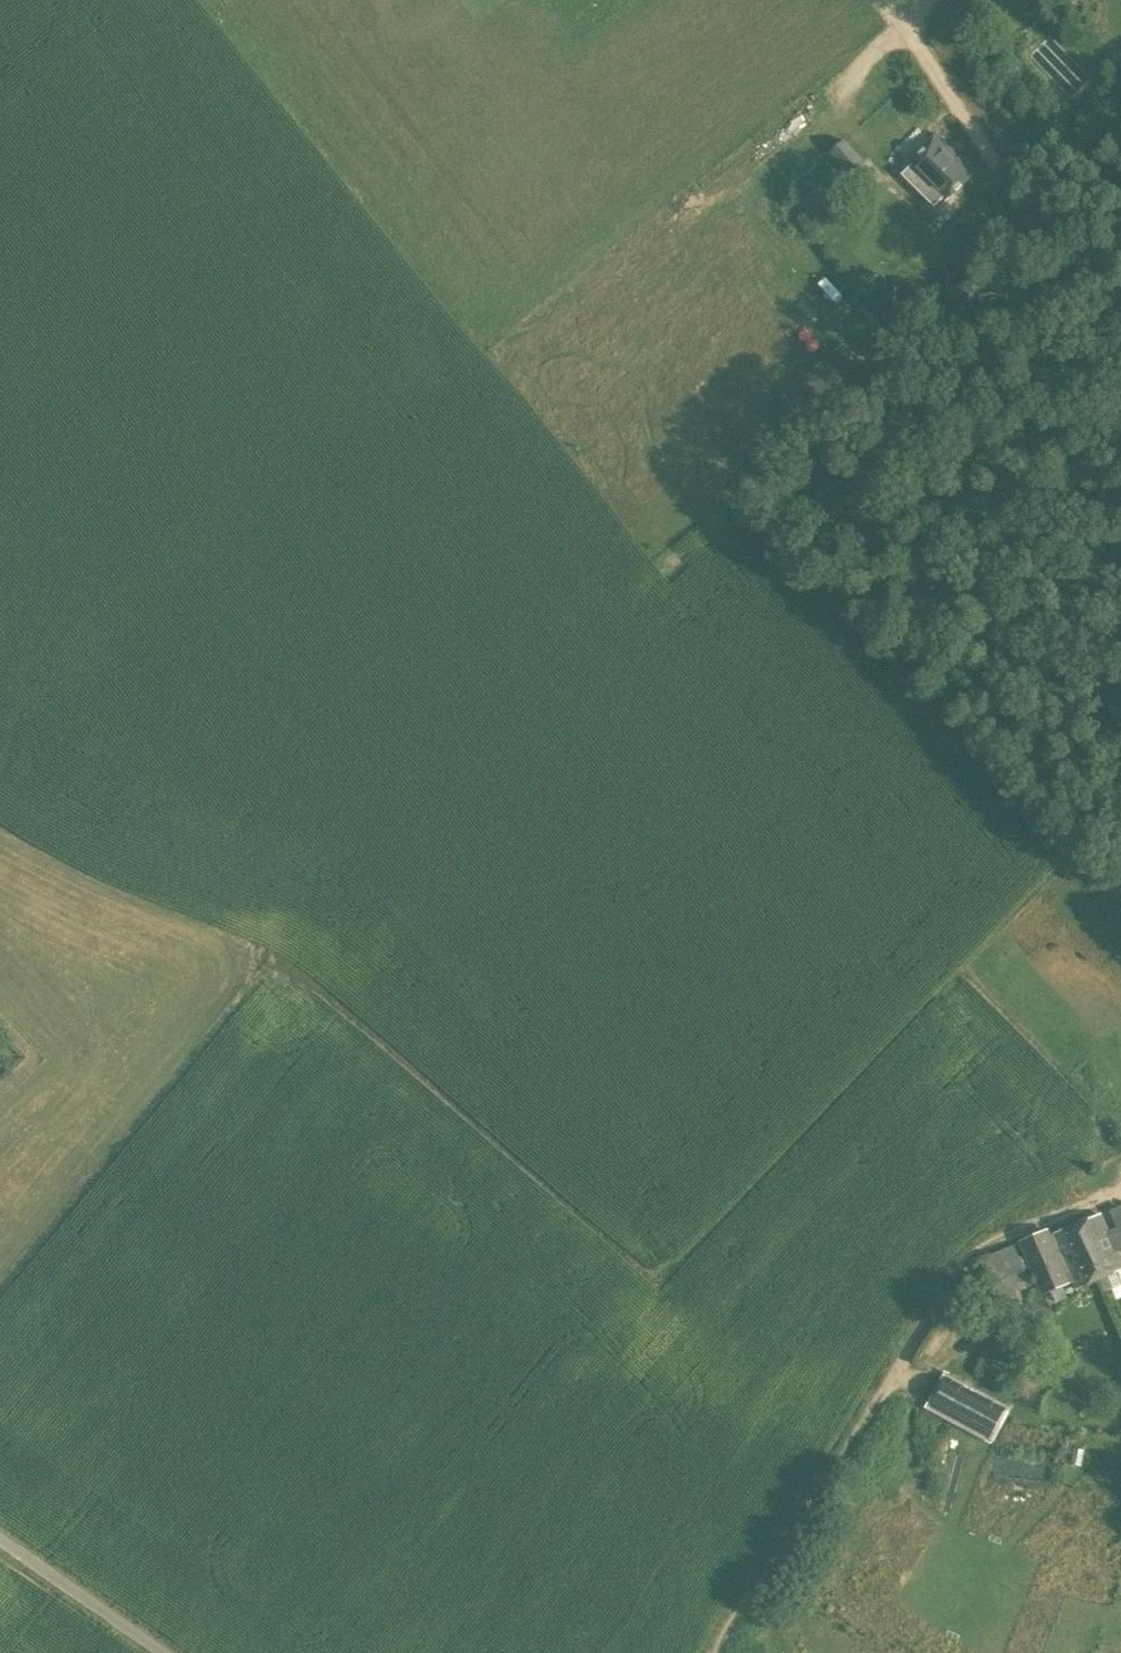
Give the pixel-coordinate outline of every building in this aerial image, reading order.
[(1076,82),(1084,75),(1071,61),(1063,67),(1076,82)] [(974,171),(938,135),(905,167),(931,194),(923,202),(932,211),(940,203),(941,204),(974,171)] [(844,139),(829,153),(860,188),(875,173),(844,139)] [(870,315),(813,371),(831,390),(888,334),(870,315)] [(1074,1225),(1098,1279),(1099,1278),(1105,1293),(1120,1285),(1120,1284),(1115,1271),(1120,1269),(1120,1261),(1116,1251),(1120,1249),(1120,1225),(1108,1231),(1100,1214),(1074,1225)] [(1074,1225),(1052,1234),(1053,1237),(1049,1238),(1046,1231),(1020,1242),(1036,1281),(1042,1294),(1071,1281),(1075,1289),(1098,1279),(1074,1225)] [(992,1258),(981,1262),(992,1286),(982,1290),(992,1312),(1007,1306),(1011,1315),(1019,1311),(1015,1302),(1019,1300),(1015,1291),(1028,1285),(1012,1246),(991,1255),(992,1258)] [(1030,1404),(974,1375),(959,1402),(1015,1432),(1030,1404)]
